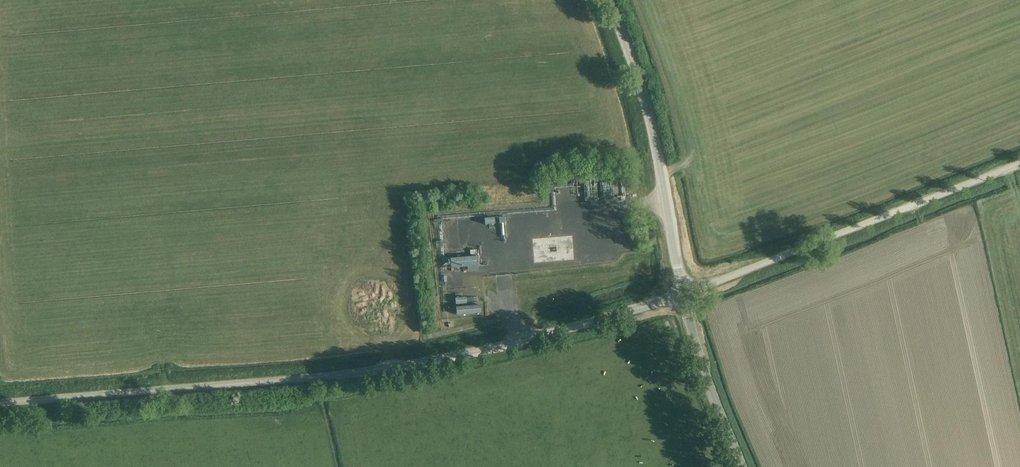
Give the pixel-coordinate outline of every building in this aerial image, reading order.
[(534,262),(574,260),(573,239),(565,240),(558,241),(558,237),(533,238),(534,262)] [(477,256),(450,259),(451,268),(477,265),(477,256)] [(455,307),(456,315),(481,313),(480,305),(455,307)]
